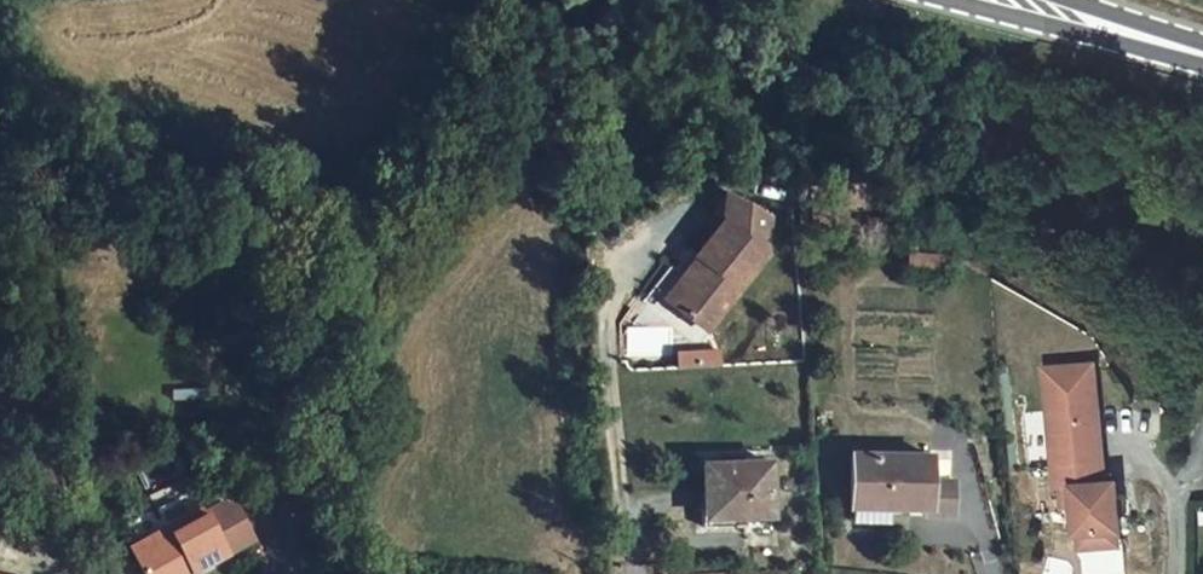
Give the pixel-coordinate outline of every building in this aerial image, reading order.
[(790,202),(745,183),(733,206),(710,236),(721,243),(711,256),(687,292),(721,315),(777,237),(790,202)] [(677,286),(687,292),(711,256),(701,250),(677,286)] [(1066,503),(1068,531),(1072,531),(1114,527),(1117,527),(1113,478),(1102,479),(1098,438),(1091,439),(1088,402),(1095,402),(1092,360),(1041,364),(1048,485),(1055,484),(1057,504),(1066,503)] [(1091,439),(1098,438),(1095,402),(1088,402),(1091,439)] [(856,461),(855,514),(894,516),(929,516),(931,463),(856,461)] [(777,513),(775,467),(718,468),(719,517),(710,518),(710,529),(757,527),(756,515),(777,513)] [(933,514),(951,517),(958,478),(939,475),(933,514)] [(203,515),(168,533),(172,541),(144,555),(153,573),(203,573),(252,548),(235,516),(221,511),(205,520),(203,515)] [(893,535),(894,516),(855,514),(855,533),(893,535)] [(1072,531),(1073,546),(1116,542),(1114,527),(1072,531)] [(144,555),(172,541),(168,533),(140,548),(144,555)]
